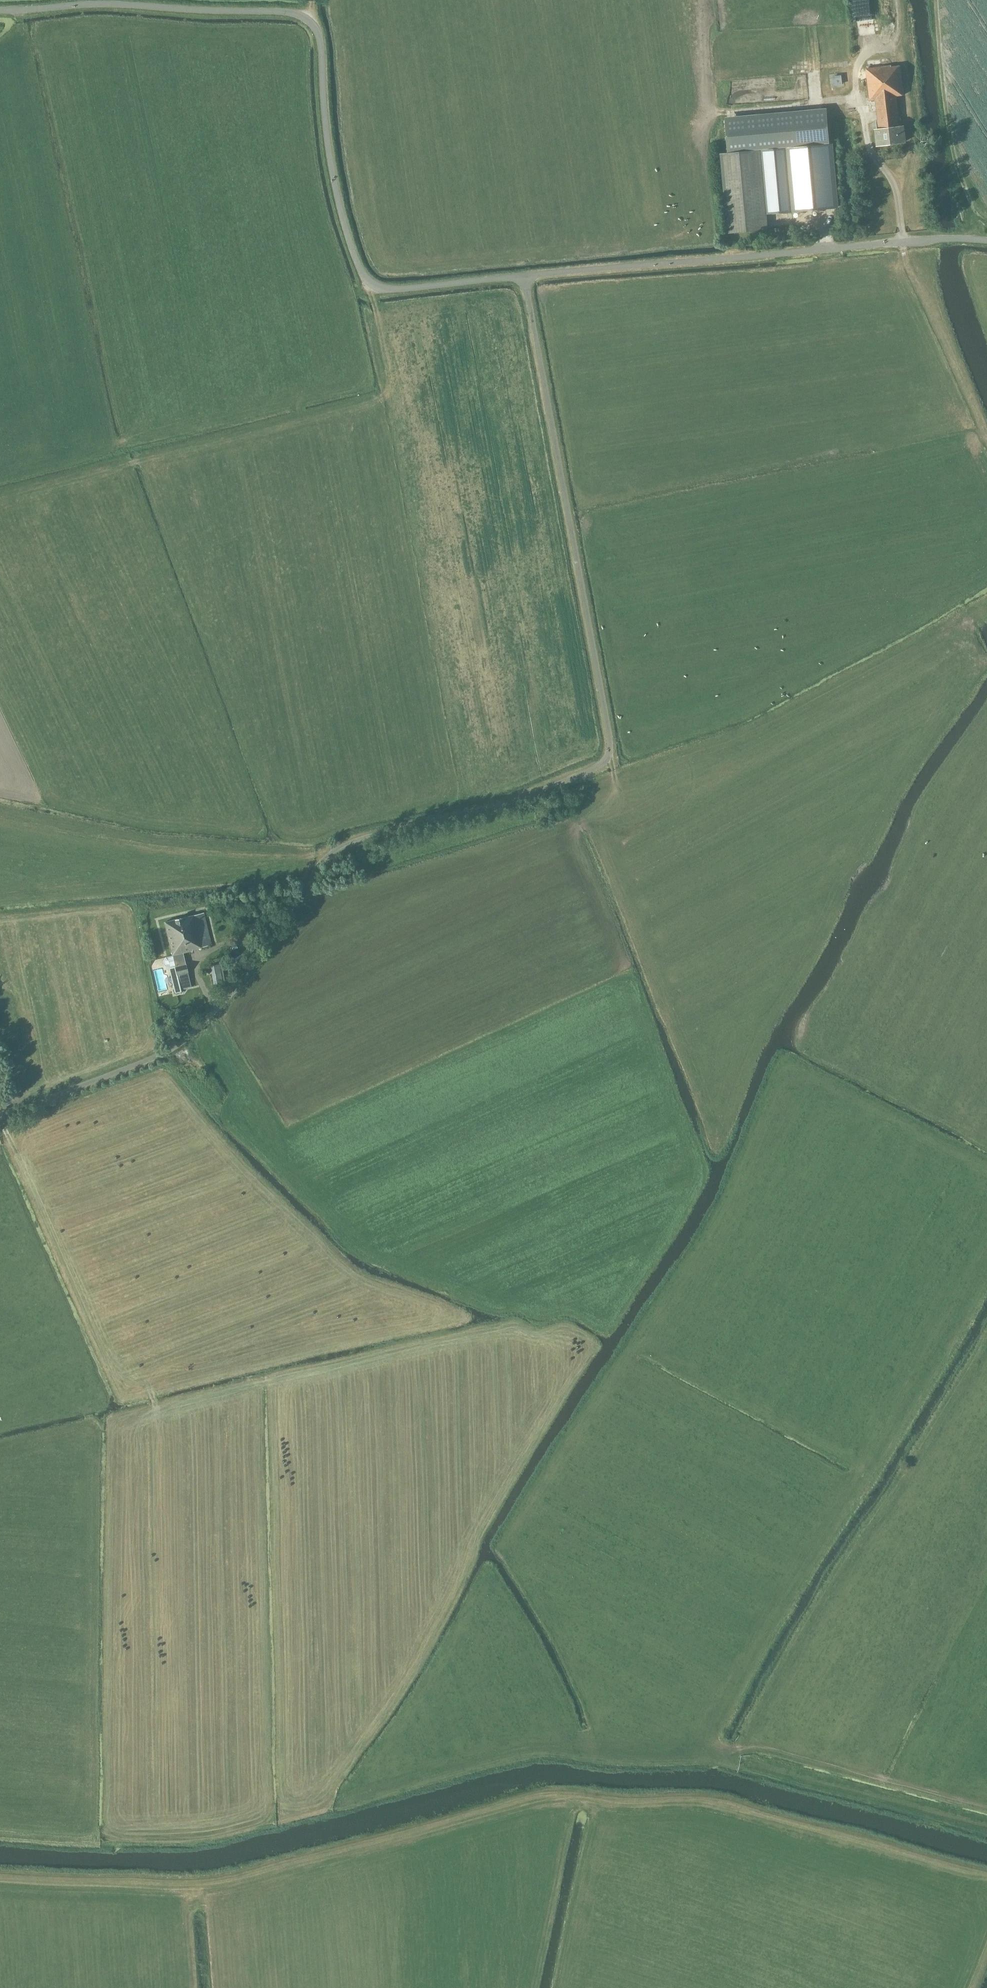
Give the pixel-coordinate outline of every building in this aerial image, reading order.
[(878,121),(876,122),(876,129),(878,145),(904,142),(902,126),(901,126),(901,118),(898,118),(896,96),(903,95),(900,66),(867,69),(870,101),(876,101),(878,121)] [(827,108),(725,117),(728,152),(830,143),(827,108)] [(768,214),(814,210),(835,208),(830,144),(762,149),(768,214)] [(720,154),(727,233),(768,229),(761,150),(720,154)] [(165,923),(172,954),(173,956),(166,958),(164,962),(164,966),(168,968),(175,966),(181,987),(191,985),(186,964),(183,965),(181,953),(193,950),(193,949),(212,945),(204,913),(165,923)] [(210,967),(214,985),(221,984),(217,965),(210,967)]
